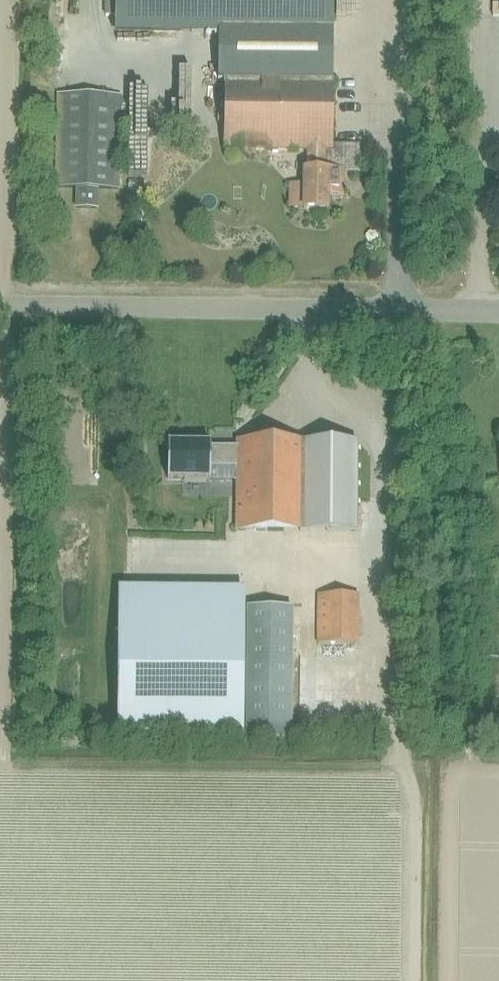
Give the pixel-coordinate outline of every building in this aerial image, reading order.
[(105,17),(118,17),(118,33),(218,33),(218,79),(225,79),(224,150),(306,151),(306,171),(303,171),(303,210),(328,210),(328,195),(343,196),(343,173),(330,173),(332,0),(105,0),(105,17)] [(120,190),(122,96),(56,95),(54,189),(75,189),(75,209),(98,209),(99,189),(120,190)] [(287,189),(287,212),(302,212),(303,189),(287,189)] [(235,466),(235,531),(306,531),(307,442),(235,442),(235,448),(235,466)] [(358,442),(307,442),(306,531),(357,532),(358,442)] [(235,466),(235,448),(209,448),(209,445),(166,445),(166,481),(209,481),(209,466),(235,466)] [(117,590),(117,735),(240,736),(240,591),(117,590)] [(358,660),(359,595),(317,595),(317,644),(334,644),(334,660),(358,660)] [(247,609),(247,740),(291,741),(291,609),(247,609)]
